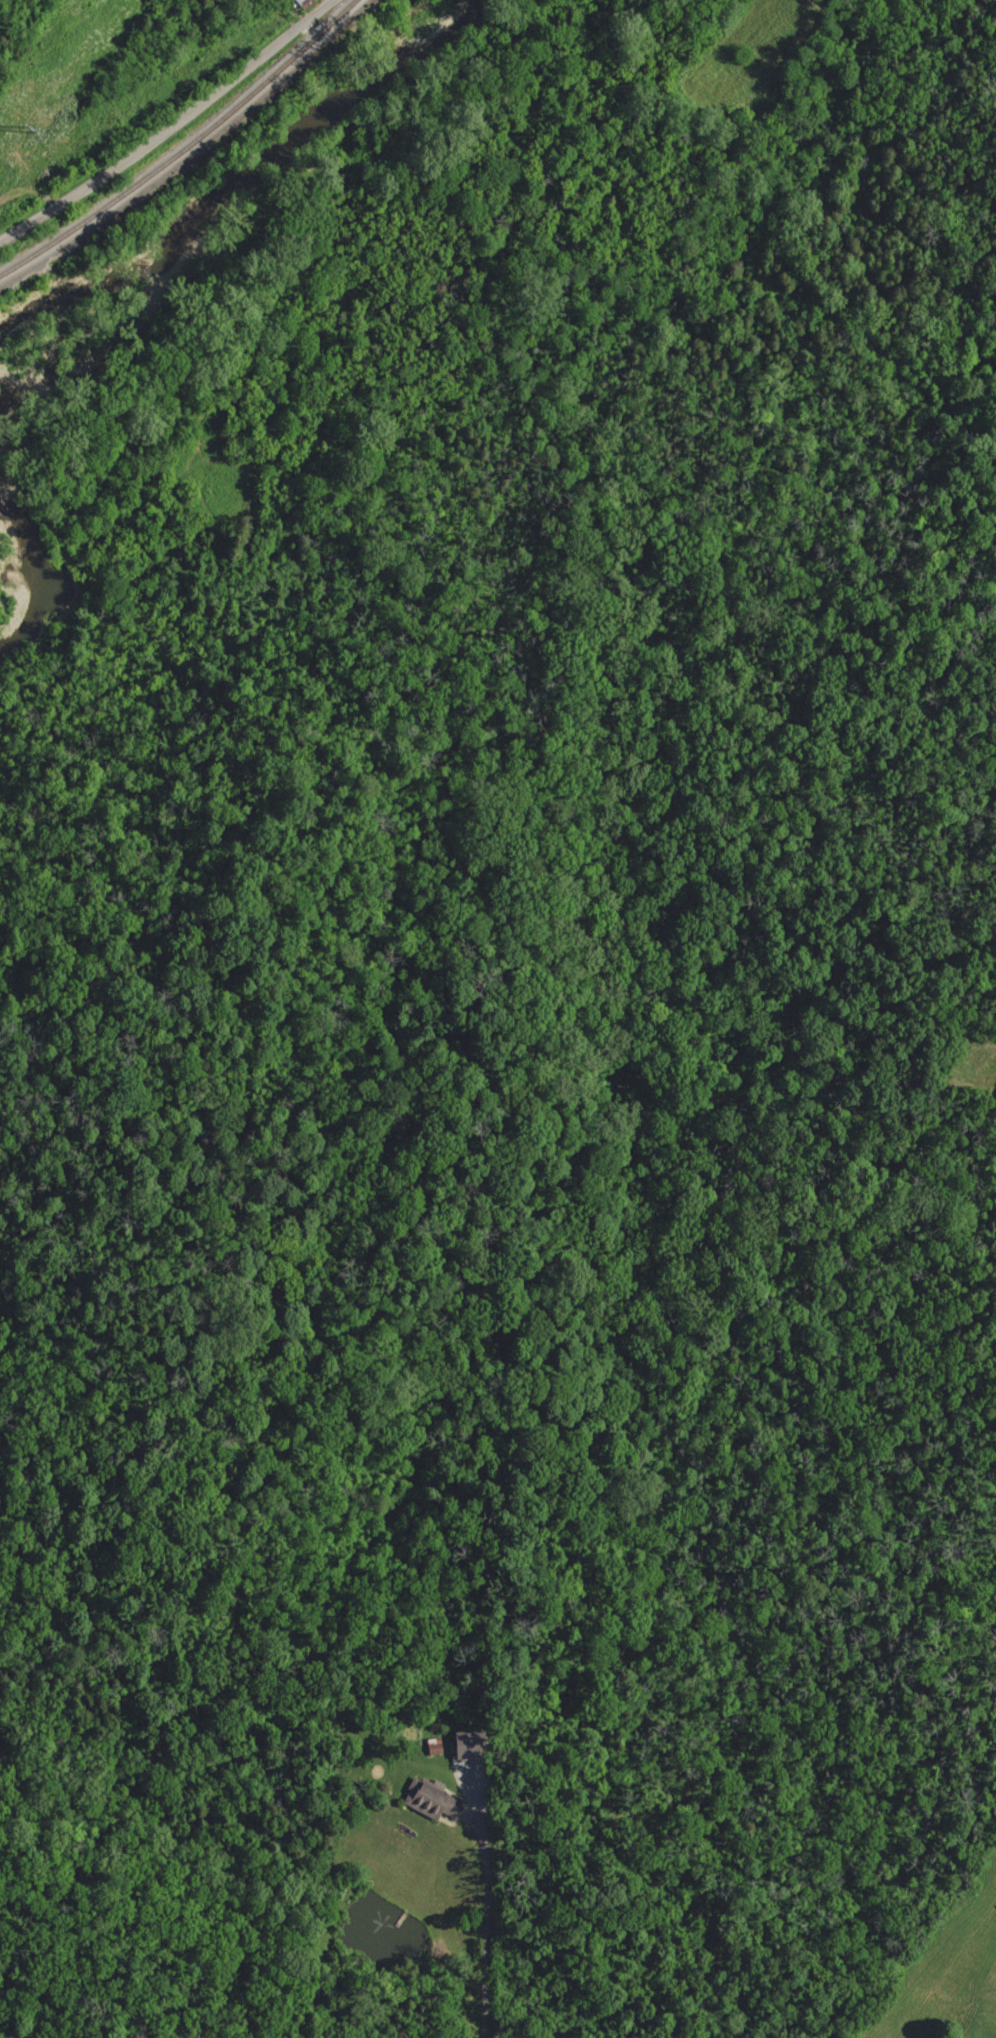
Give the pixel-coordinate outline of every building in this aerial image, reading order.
[(311,2),(309,0),(294,0),(301,10),(311,2)] [(451,1761),(477,1756),(473,1730),(446,1734),(451,1761)] [(424,1739),(425,1754),(439,1754),(438,1739),(424,1739)] [(400,1805),(433,1821),(438,1812),(452,1819),(460,1803),(413,1779),(400,1805)]
